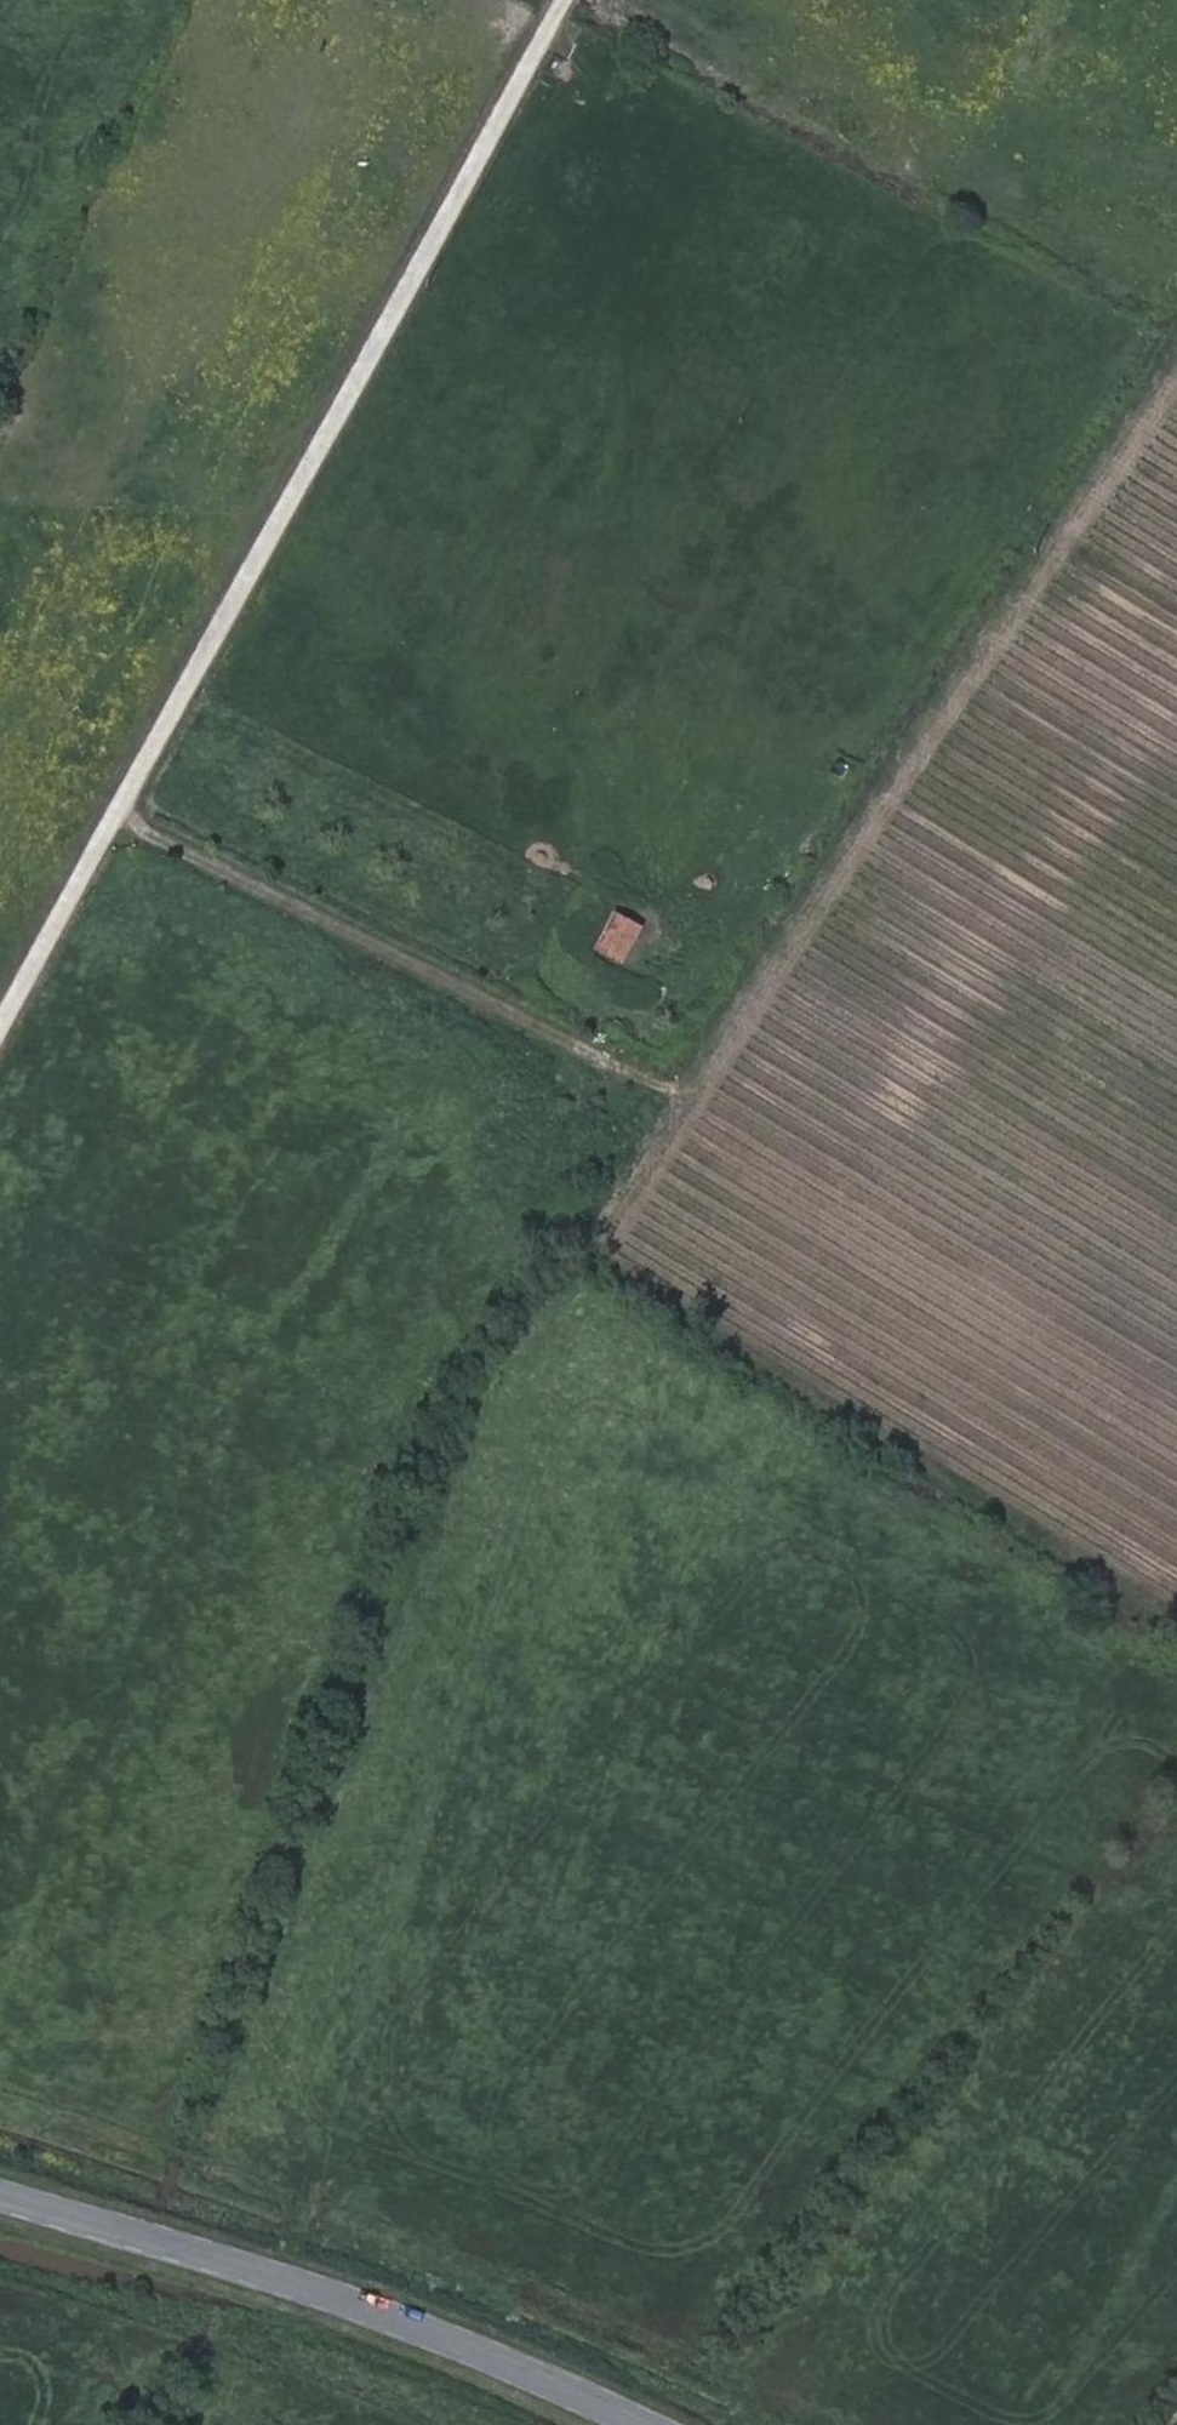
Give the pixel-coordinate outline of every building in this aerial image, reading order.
[(626,966),(647,925),(616,910),(595,950),(626,966)]
